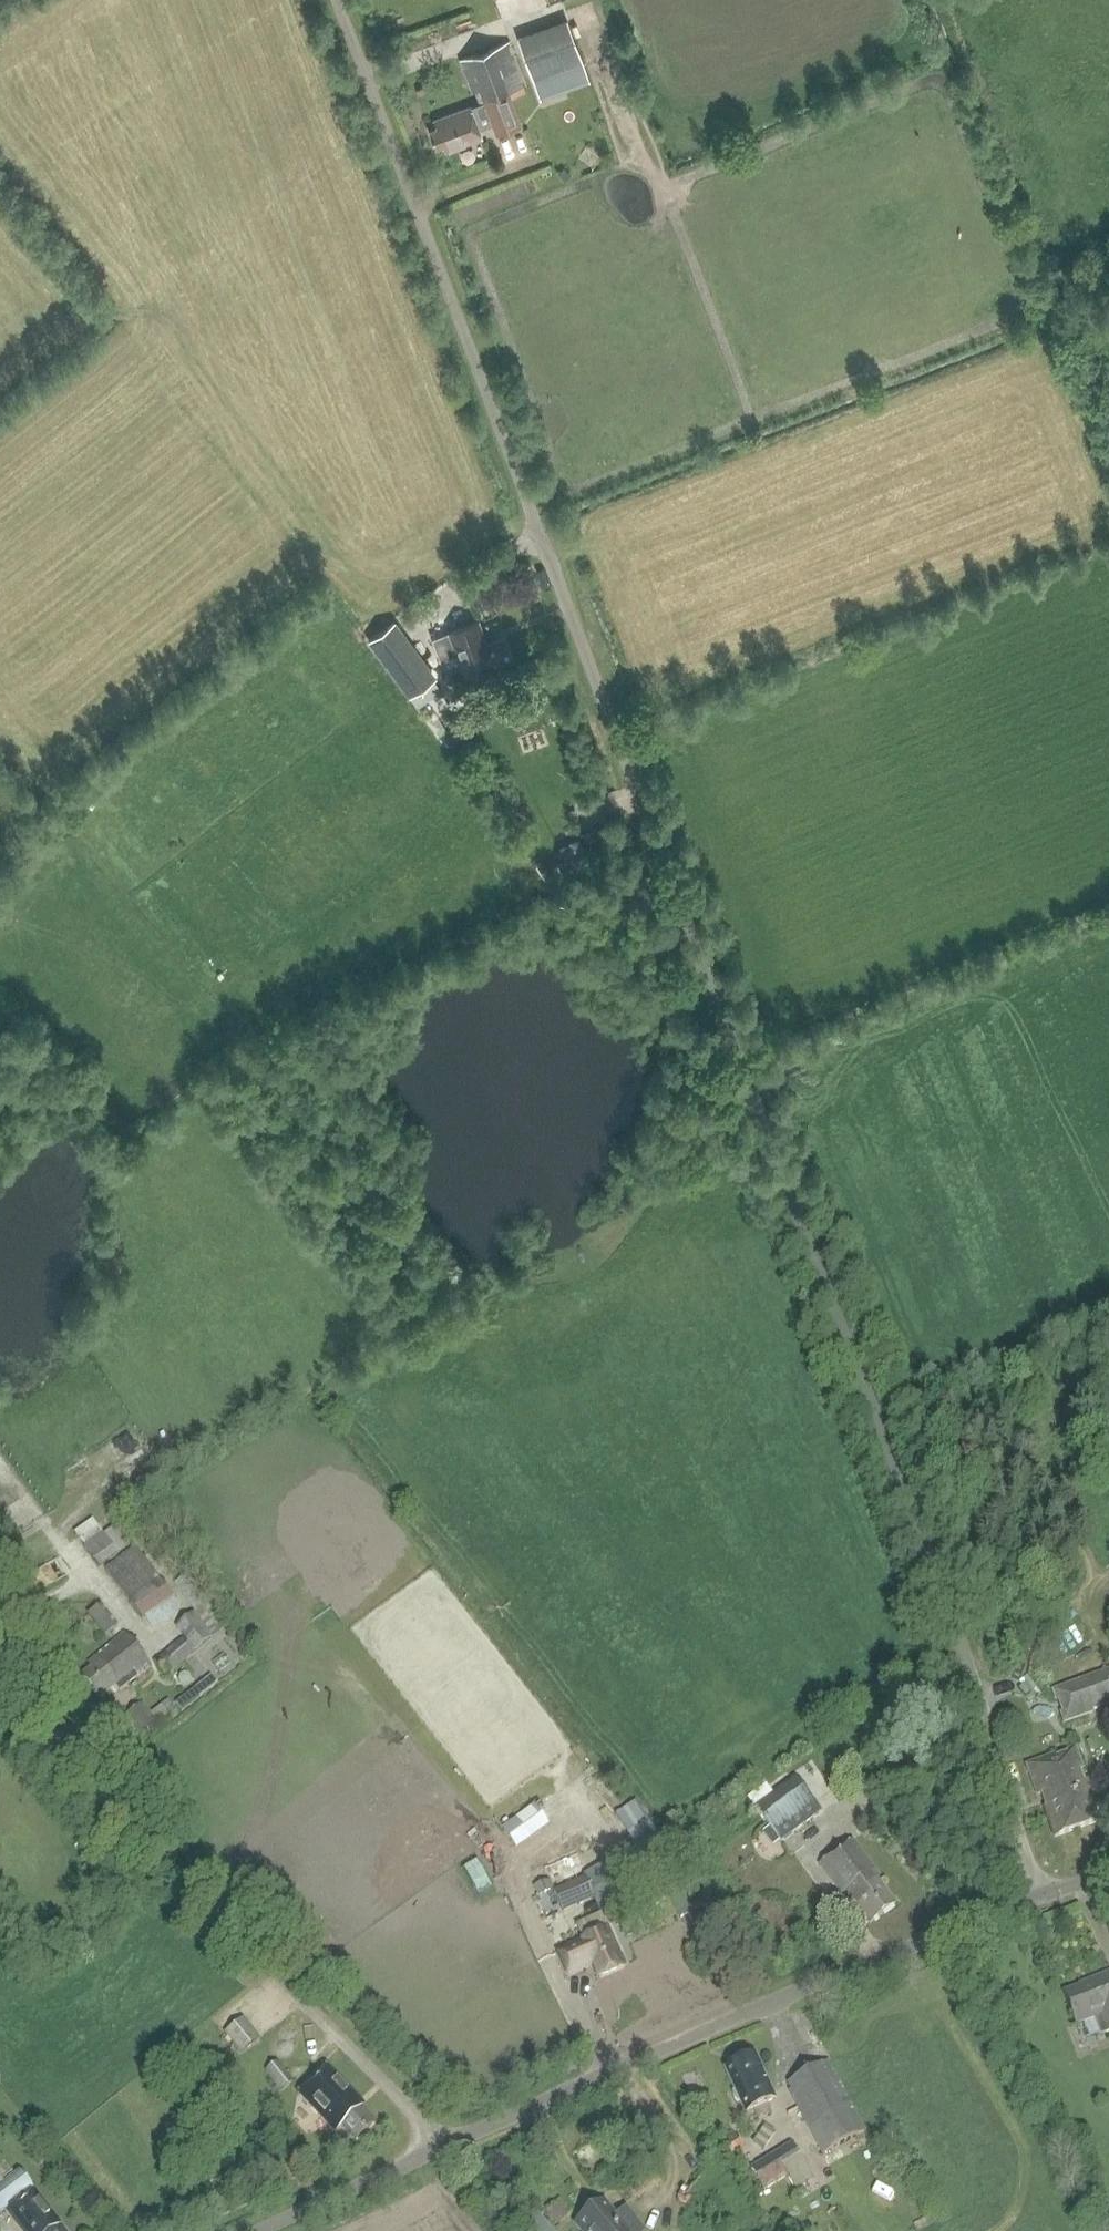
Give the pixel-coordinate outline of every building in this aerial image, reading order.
[(566,19),(517,37),(533,84),(583,66),(566,19)] [(442,143),(445,151),(483,137),(480,127),(492,122),(495,130),(517,122),(507,96),(526,89),(509,41),(459,60),(471,93),(475,92),(479,102),(433,119),(435,125),(429,127),(436,145),(442,143)] [(437,677),(395,620),(367,641),(418,708),(441,691),(433,680),(437,677)] [(466,678),(496,667),(513,661),(505,640),(488,646),(479,622),(433,639),(441,662),(458,656),(466,678)] [(131,1542),(118,1524),(103,1535),(93,1522),(75,1535),(99,1568),(117,1555),(116,1553),(131,1542)] [(135,1547),(105,1568),(153,1633),(182,1611),(135,1547)] [(194,1652),(221,1631),(226,1628),(186,1575),(174,1584),(194,1612),(175,1627),(194,1652)] [(105,1635),(118,1624),(99,1602),(86,1613),(105,1635)] [(117,1693),(149,1666),(122,1633),(87,1662),(92,1667),(81,1676),(101,1701),(114,1689),(117,1693)] [(181,1639),(153,1662),(164,1677),(193,1654),(181,1639)] [(1052,1689),(1063,1724),(1094,1713),(1097,1708),(1108,1704),(1108,1669),(1052,1689)] [(185,1704),(217,1686),(211,1676),(179,1694),(185,1704)] [(123,1718),(139,1739),(176,1710),(168,1699),(151,1713),(143,1702),(123,1718)] [(1026,1763),(1038,1793),(1043,1790),(1050,1808),(1046,1810),(1057,1837),(1101,1819),(1091,1795),(1095,1793),(1089,1778),(1084,1780),(1080,1769),(1085,1767),(1076,1743),(1065,1748),(1067,1752),(1056,1757),(1054,1752),(1026,1763)] [(765,1784),(747,1798),(755,1808),(782,1841),(819,1811),(815,1806),(816,1805),(793,1778),(773,1794),(765,1784)] [(518,1821),(503,1831),(513,1846),(528,1835),(518,1821)] [(631,1843),(613,1851),(615,1856),(582,1874),(599,1910),(667,1880),(664,1874),(675,1869),(649,1822),(627,1834),(631,1843)] [(581,1854),(602,1847),(596,1830),(575,1838),(581,1854)] [(869,1922),(895,1902),(879,1881),(882,1878),(852,1839),(818,1865),(840,1895),(845,1891),(869,1922)] [(562,1911),(592,1898),(583,1878),(553,1891),(562,1911)] [(831,1911),(820,1919),(827,1928),(838,1920),(831,1911)] [(598,1979),(624,1967),(603,1928),(580,1938),(581,1940),(555,1952),(568,1976),(591,1966),(596,1975),(598,1979)] [(1098,2014),(1105,2033),(1108,2031),(1108,1976),(1064,1992),(1075,2023),(1098,2014)] [(260,2037),(243,2017),(223,2033),(240,2053),(260,2037)] [(745,2111),(774,2098),(754,2055),(726,2068),(745,2111)] [(294,2081),(277,2060),(264,2071),(281,2092),(294,2081)] [(788,2091),(822,2153),(866,2130),(828,2060),(786,2083),(790,2090),(788,2091)] [(330,2068),(302,2097),(336,2130),(343,2123),(358,2137),(377,2118),(361,2102),(363,2100),(330,2068)] [(735,2137),(722,2146),(729,2157),(743,2148),(735,2137)] [(813,2179),(805,2166),(790,2142),(750,2167),(764,2191),(787,2176),(795,2190),(813,2179)] [(11,2171),(3,2161),(0,2163),(0,2179),(11,2171)] [(19,2230),(67,2230),(55,2215),(52,2217),(17,2171),(2,2183),(0,2180),(0,2211),(3,2210),(19,2230)] [(543,2211),(554,2224),(566,2214),(556,2201),(543,2211)] [(576,2224),(581,2230),(642,2230),(635,2223),(630,2216),(629,2215),(619,2222),(603,2202),(576,2224)]
